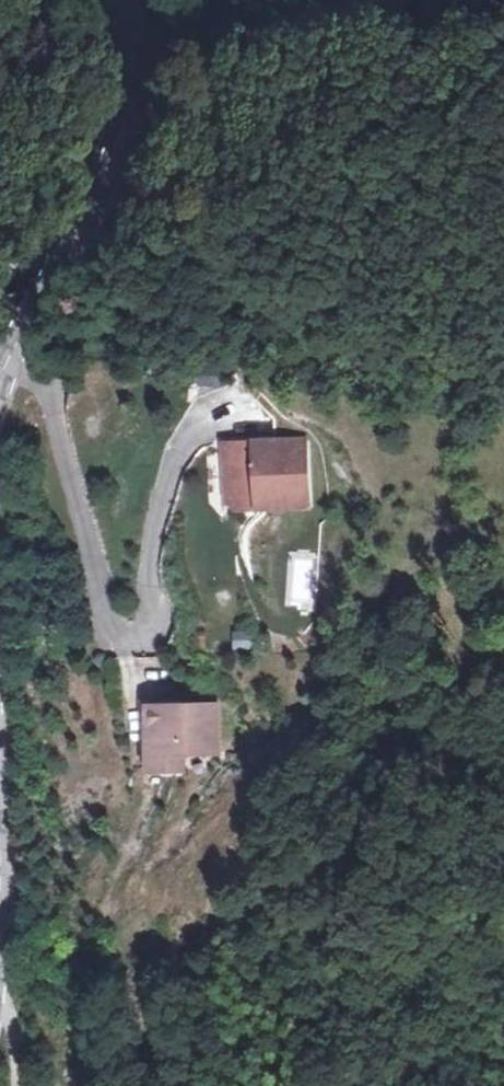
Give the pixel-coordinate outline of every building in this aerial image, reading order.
[(310,507),(307,440),(228,444),(230,500),(241,510),(310,507)] [(188,770),(188,766),(188,754),(213,755),(212,729),(216,729),(215,706),(153,706),(153,760),(157,760),(157,770),(188,770)] [(212,729),(213,755),(222,755),(222,729),(216,729),(212,729)]
